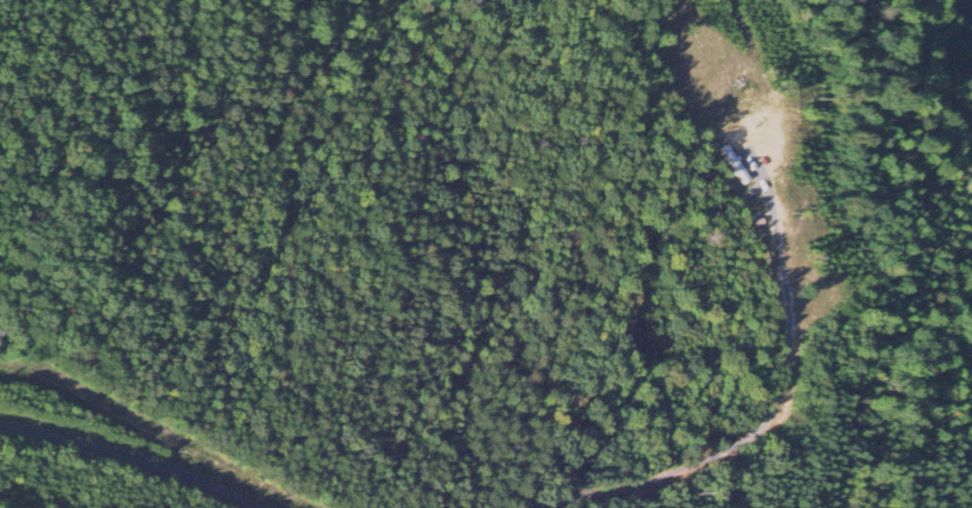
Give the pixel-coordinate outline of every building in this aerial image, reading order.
[(718,148),(739,186),(748,181),(735,157),(733,158),(725,145),(718,148)]
